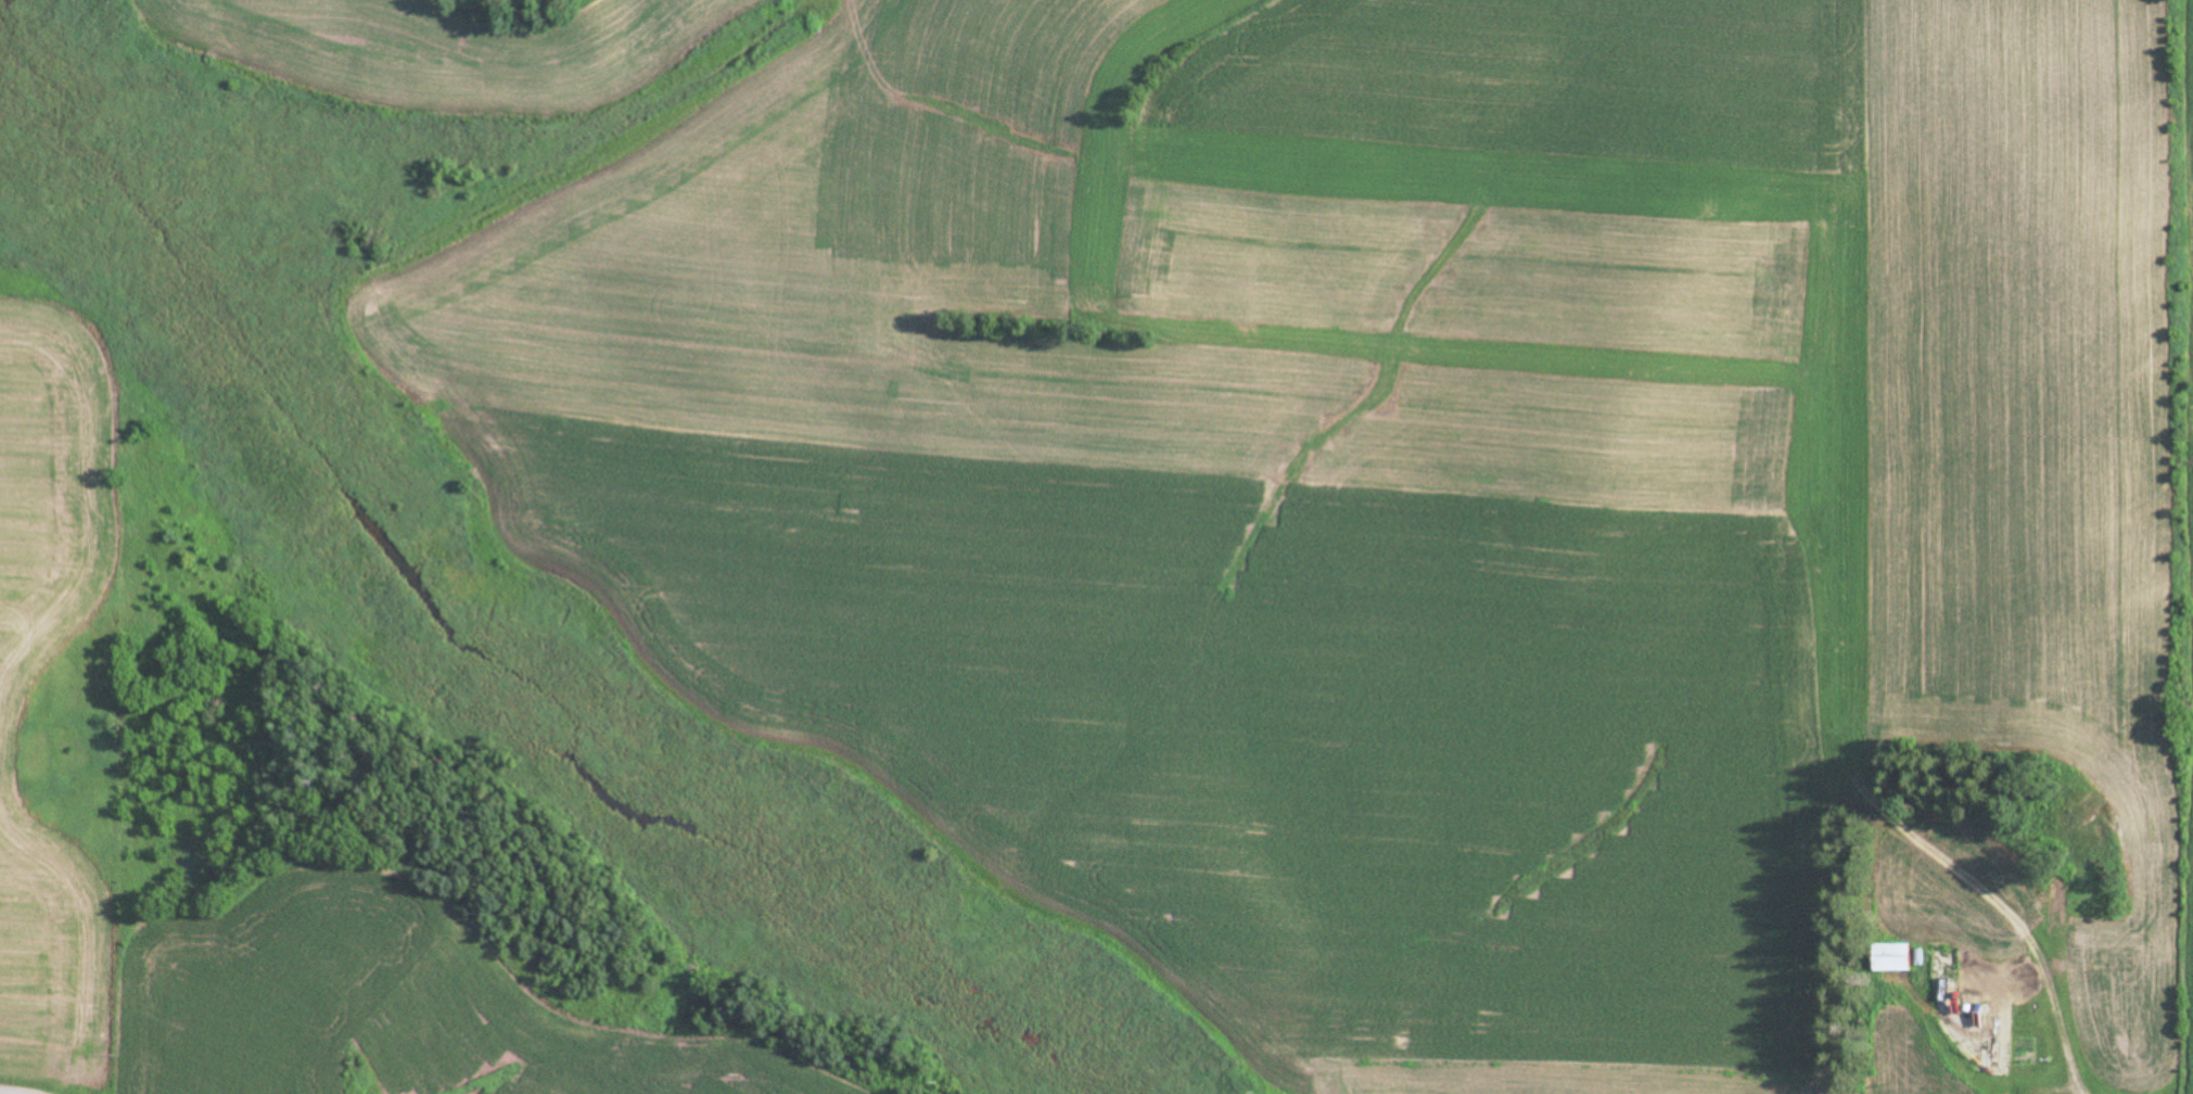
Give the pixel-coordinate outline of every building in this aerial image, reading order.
[(1907,945),(1881,945),(1881,952),(1872,952),(1872,973),(1907,973),(1907,945)] [(2011,1007),(2011,995),(2017,995),(2018,963),(1956,963),(1956,948),(1923,948),(1923,979),(1953,979),(1952,995),(1970,995),(1970,1006),(2011,1007)]
